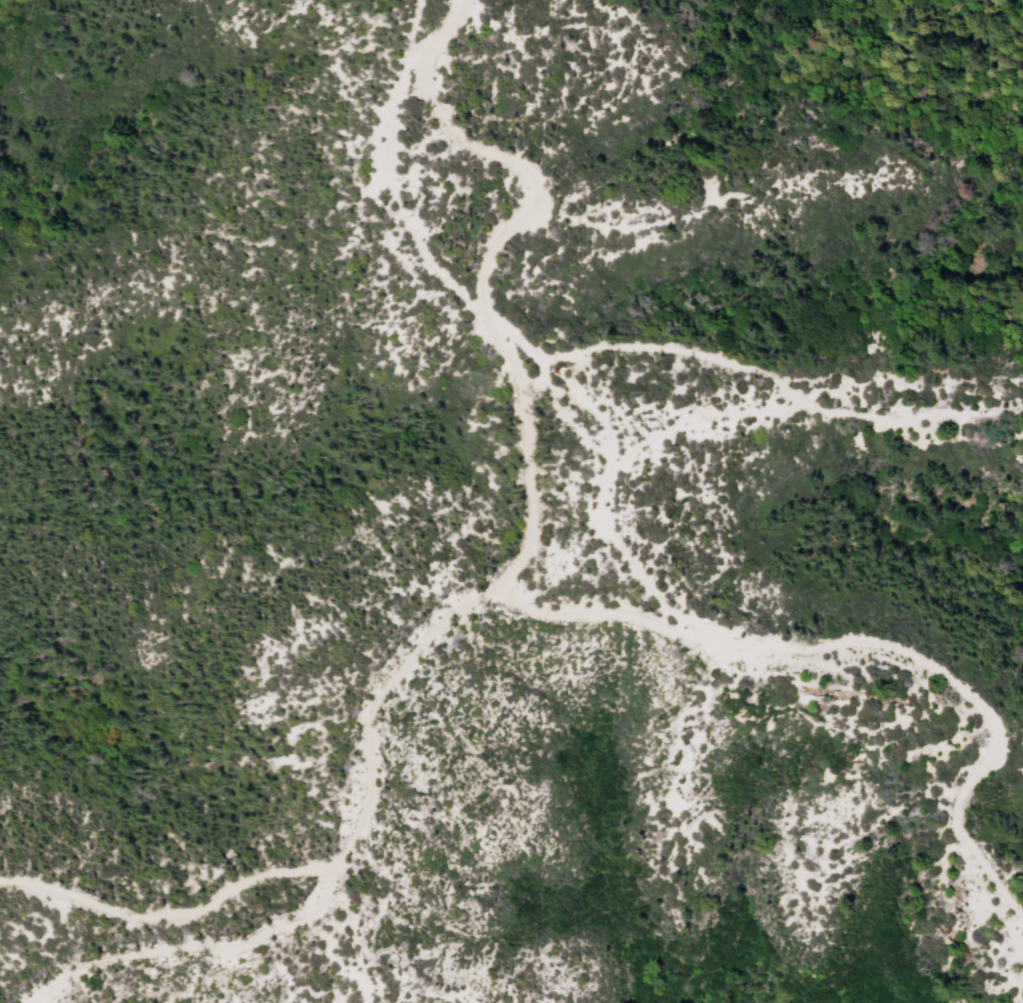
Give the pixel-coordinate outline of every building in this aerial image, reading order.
[(1020,918),(1022,925),(1022,956),(1011,961),(997,927),(1020,918)]
